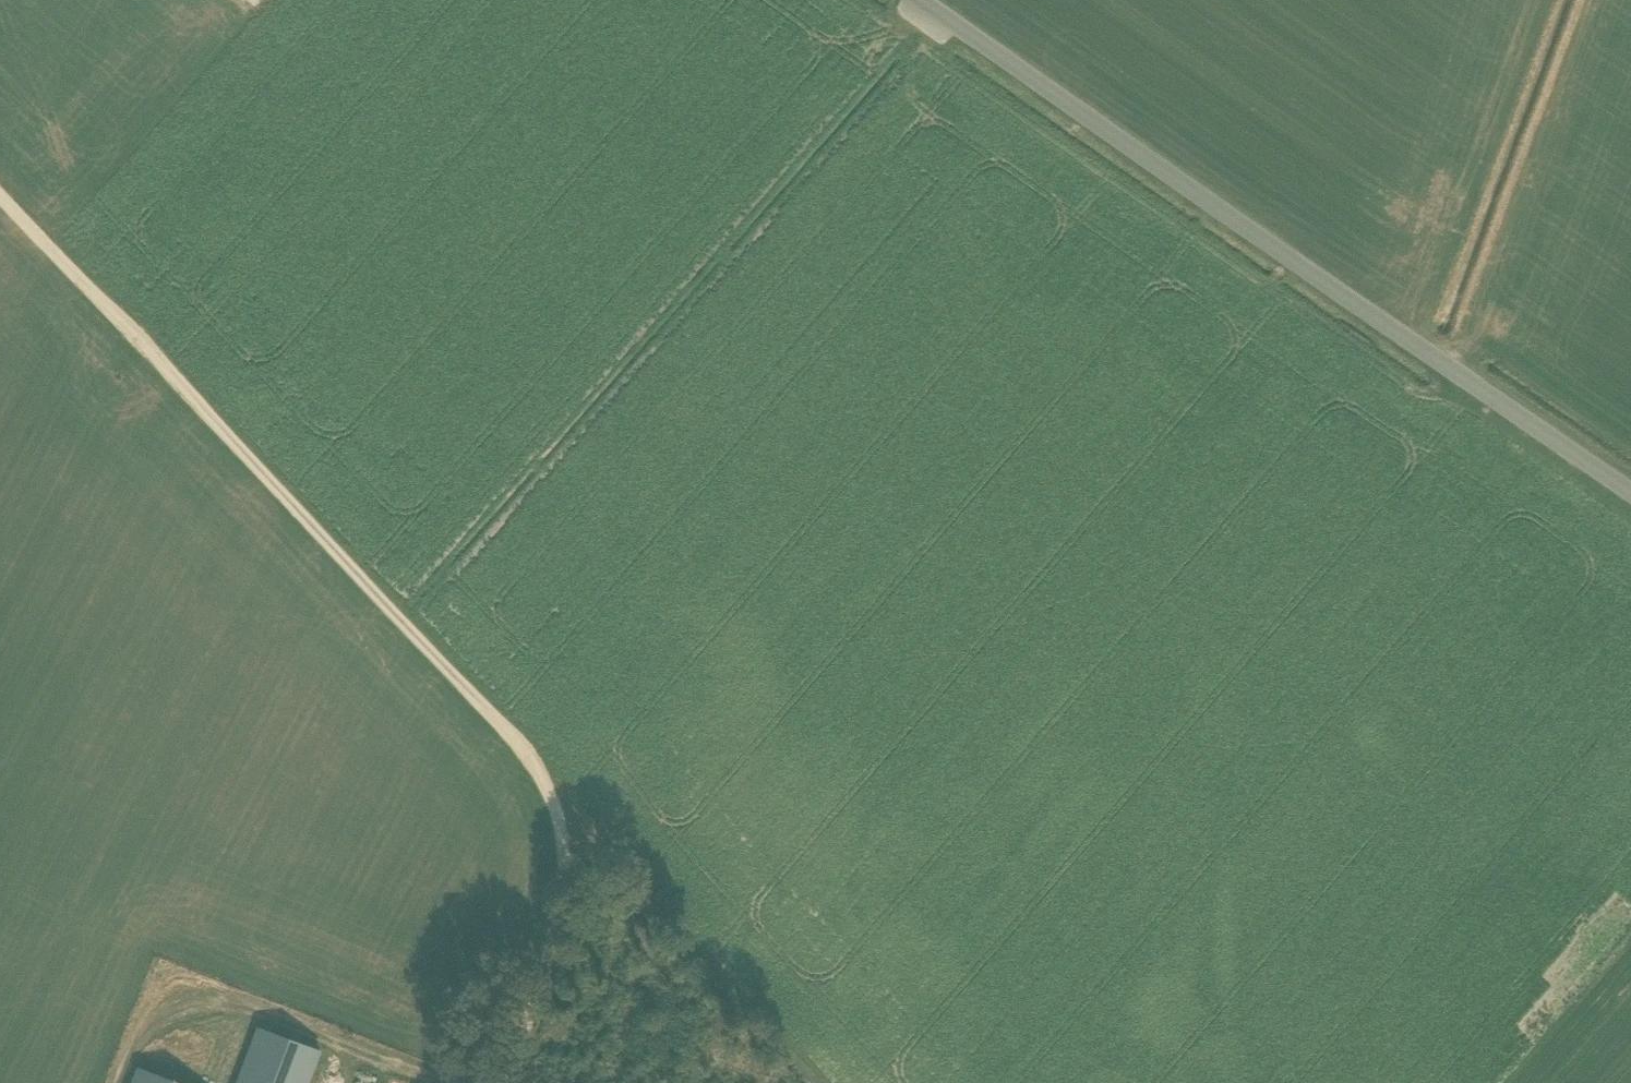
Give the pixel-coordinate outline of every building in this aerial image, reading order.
[(235,1082),(310,1082),(322,1053),(256,1028),(235,1082)] [(138,1068),(132,1082),(178,1082),(138,1068)]
